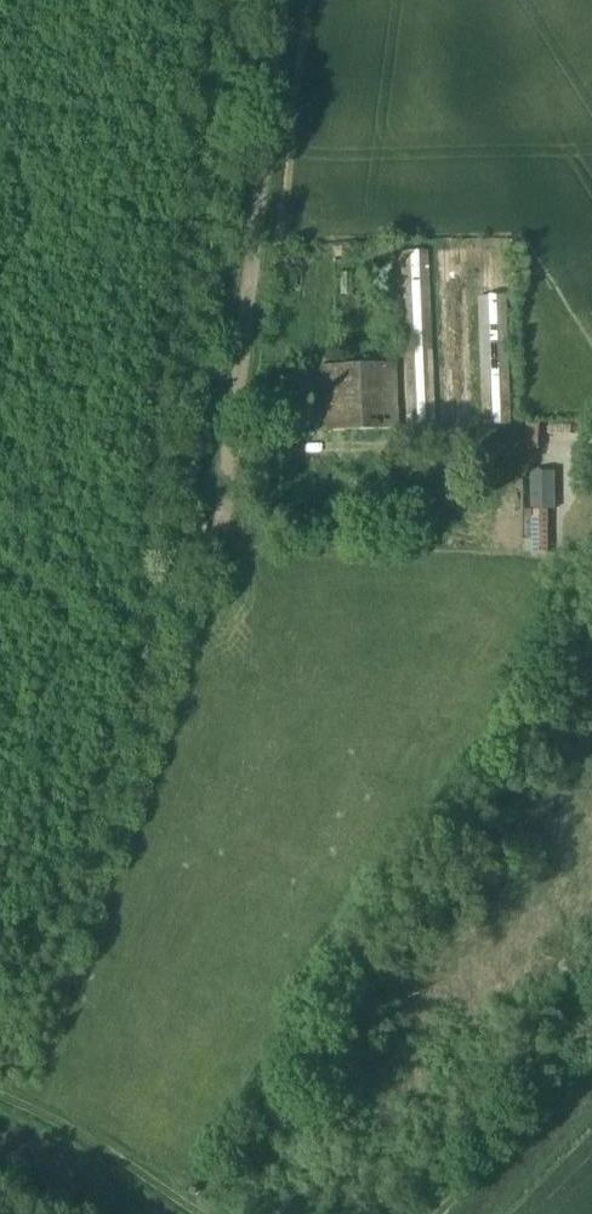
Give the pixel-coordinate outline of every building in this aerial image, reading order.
[(510,423),(503,246),(475,247),(482,424),(510,423)] [(472,425),(465,248),(437,249),(444,426),(472,425)] [(435,426),(427,250),(399,251),(407,428),(435,426)] [(396,429),(394,363),(323,365),(325,432),(396,429)] [(291,433),(315,432),(312,366),(299,367),(301,412),(291,413),(291,433)] [(532,476),(532,510),(533,553),(548,553),(548,551),(558,551),(558,524),(548,524),(548,476),(532,476)]
